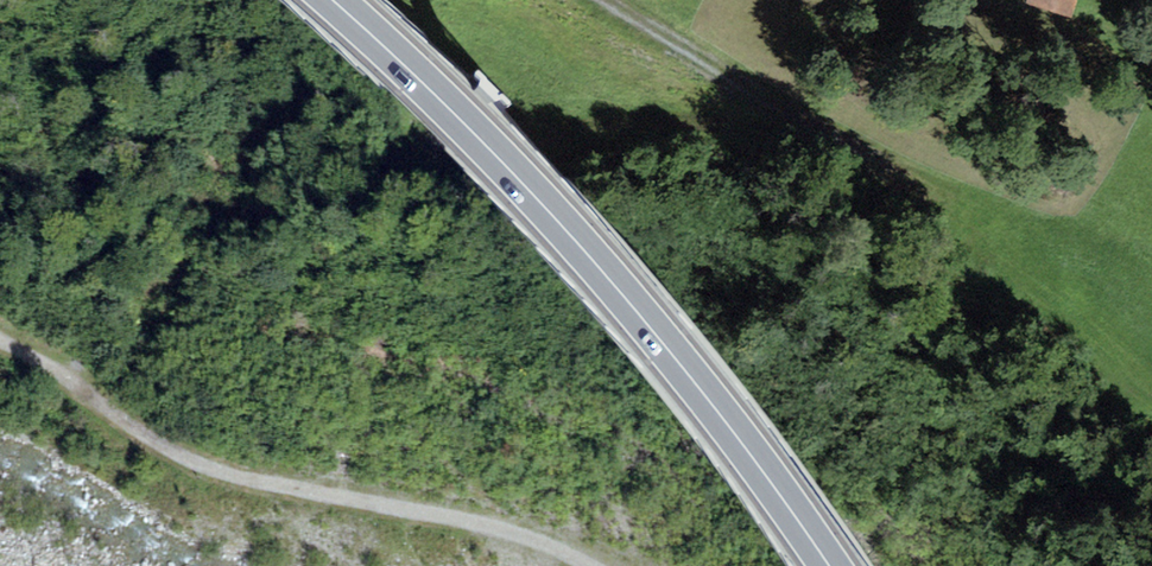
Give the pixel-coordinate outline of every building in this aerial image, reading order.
[(1026,2),(1079,20),(1086,0),(1027,0),(1026,2)]
